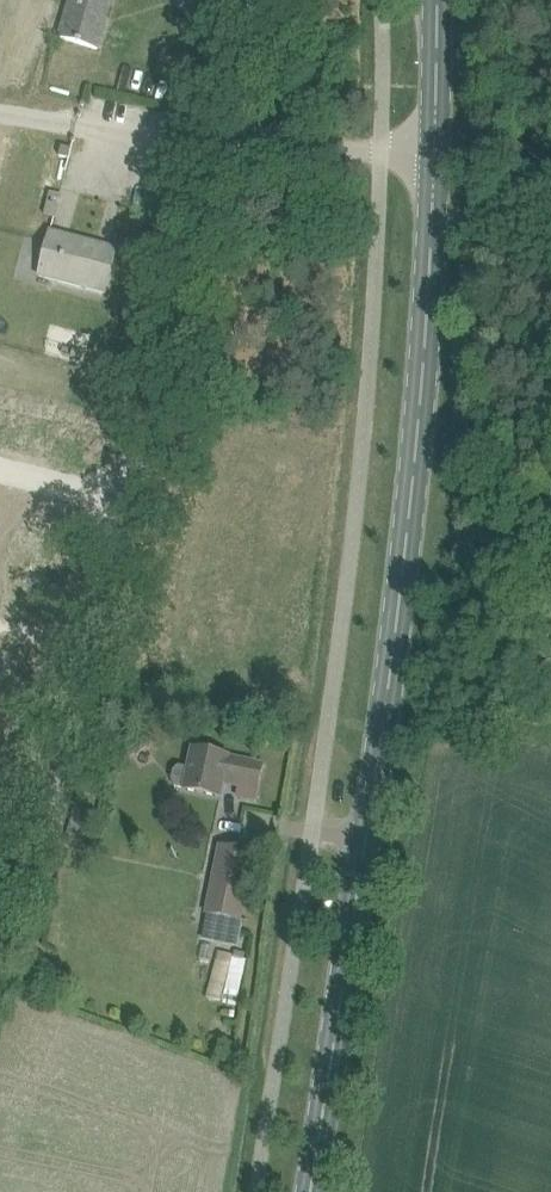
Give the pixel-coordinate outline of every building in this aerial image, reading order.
[(76,43),(99,50),(113,0),(71,0),(60,39),(76,43)] [(61,157),(71,160),(73,150),(63,147),(61,157)] [(40,276),(107,293),(119,249),(52,232),(40,276)] [(174,787),(186,790),(222,797),(225,780),(260,787),(265,764),(232,757),(233,754),(194,747),(190,768),(178,766),(173,771),(171,781),(174,787)] [(189,909),(182,942),(235,953),(255,851),(220,845),(207,913),(189,909)] [(214,950),(209,991),(239,995),(244,954),(214,950)] [(57,980),(52,964),(38,968),(43,984),(57,980)]
